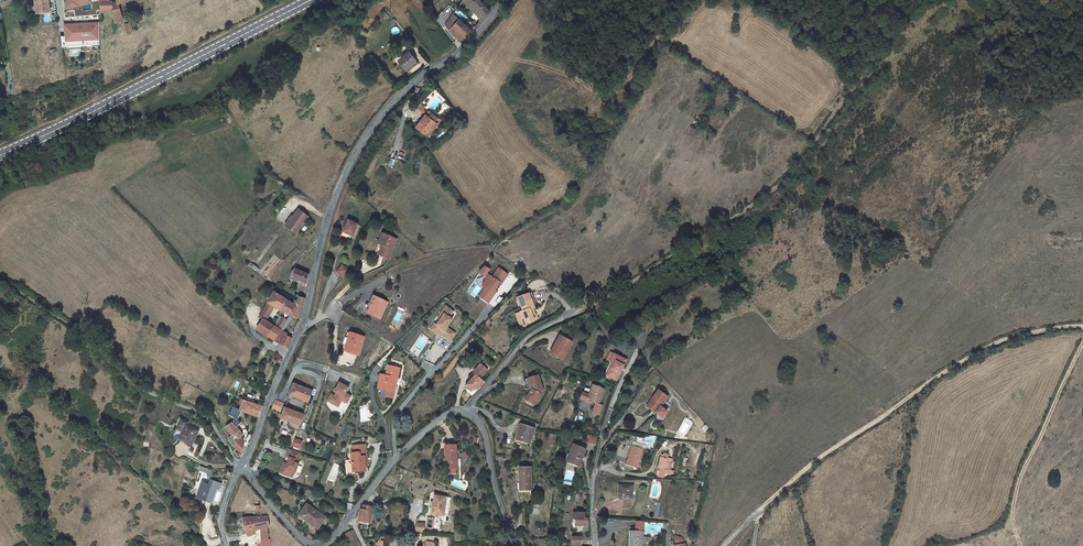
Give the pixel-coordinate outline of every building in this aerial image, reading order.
[(53,9),(51,0),(39,0),(41,11),(53,9)] [(121,13),(118,2),(118,0),(113,1),(113,0),(102,0),(101,0),(101,9),(113,8),(115,15),(121,13)] [(483,14),(480,16),(478,19),(481,22),(486,17),(485,16),(491,10),(481,0),(465,0),(465,1),(473,10),(474,9),(476,7),(483,14)] [(474,9),(480,16),(483,14),(476,7),(474,9)] [(454,15),(446,26),(463,43),(473,31),(454,15)] [(131,22),(133,29),(139,26),(137,19),(131,22)] [(101,44),(100,22),(65,23),(65,42),(73,42),(73,45),(101,44)] [(417,63),(410,53),(399,61),(406,71),(417,63)] [(420,132),(431,141),(445,124),(433,115),(420,132)] [(313,218),(303,212),(299,218),(292,229),(302,235),(313,218)] [(289,228),(292,229),(299,218),(296,217),(289,228)] [(363,226),(351,221),(348,230),(353,232),(352,235),(356,237),(355,238),(358,240),(363,226)] [(384,239),(382,242),(379,252),(390,256),(397,237),(383,232),(381,237),(384,239)] [(352,268),(345,262),(340,269),(347,274),(352,268)] [(308,284),(310,275),(299,270),(300,268),(296,266),(294,270),(291,278),(299,281),(299,280),(308,284)] [(480,296),(489,302),(496,293),(494,292),(495,289),(500,282),(502,283),(508,274),(499,268),(493,277),(488,273),(490,269),(486,266),(480,272),(488,278),(483,285),(486,287),(480,296)] [(283,312),(288,300),(275,292),(268,303),(275,307),(283,312)] [(531,324),(530,322),(536,319),(534,315),(537,314),(534,308),(537,307),(533,293),(518,299),(520,304),(521,304),(524,310),(517,313),(523,327),(531,324)] [(369,314),(382,319),(388,302),(373,296),(369,307),(371,308),(369,314)] [(303,314),(306,299),(299,298),(296,303),(293,309),(303,314)] [(288,300),(283,312),(290,315),(292,316),(293,315),(302,319),(303,314),(293,309),(296,303),(295,302),(294,304),(288,300)] [(579,300),(575,306),(580,309),(583,302),(579,300)] [(275,307),(268,303),(263,312),(270,316),(275,307)] [(442,333),(452,339),(456,333),(448,327),(454,319),(450,317),(454,311),(447,306),(443,312),(445,314),(441,320),(438,325),(436,323),(431,330),(438,334),(440,332),(442,328),(444,329),(442,333)] [(258,330),(270,337),(275,327),(267,321),(270,316),(263,312),(261,317),(265,319),(258,330)] [(290,315),(283,312),(277,323),(283,327),(290,315)] [(283,327),(277,323),(275,327),(270,337),(276,340),(281,331),(283,327)] [(278,344),(279,342),(283,344),(287,335),(281,331),(276,340),(277,340),(276,343),(278,344)] [(558,346),(565,336),(562,334),(556,344),(558,346)] [(287,335),(283,344),(289,347),(293,338),(287,335)] [(350,353),(361,356),(366,339),(352,335),(350,340),(353,341),(350,353)] [(565,336),(558,346),(554,353),(564,359),(575,341),(565,336)] [(624,367),(628,359),(616,353),(612,361),(606,373),(618,379),(623,369),(622,368),(623,366),(624,367)] [(489,371),(482,365),(480,363),(477,367),(481,371),(483,373),(479,377),(481,379),(489,371)] [(385,397),(392,398),(401,369),(389,366),(386,375),(382,373),(379,387),(382,388),(380,397),(385,398),(385,397)] [(481,379),(479,377),(477,375),(481,371),(477,367),(473,371),(476,374),(472,379),(466,386),(472,392),(479,384),(482,387),(485,383),(481,379)] [(527,396),(533,400),(535,396),(539,397),(543,389),(542,385),(543,384),(539,372),(528,376),(533,387),(527,396)] [(350,387),(341,382),(336,391),(338,393),(336,395),(333,394),(329,401),(339,407),(343,400),(348,403),(352,396),(347,393),(350,387)] [(313,391),(294,383),(290,395),(302,400),(304,396),(310,399),(313,391)] [(591,384),(589,390),(587,396),(580,393),(578,399),(585,402),(585,400),(598,405),(603,388),(591,384)] [(665,394),(655,387),(650,396),(651,397),(646,405),(661,415),(665,408),(659,404),(665,394)] [(247,392),(240,410),(242,410),(260,416),(264,406),(252,402),(253,394),(247,392)] [(281,410),(284,402),(278,400),(275,408),(281,410)] [(238,419),(242,410),(240,410),(234,408),(230,416),(233,417),(232,419),(235,422),(226,428),(232,436),(229,439),(235,448),(241,454),(244,447),(243,445),(238,437),(235,433),(241,430),(237,427),(241,423),(238,419)] [(304,415),(285,408),(282,419),(301,425),(302,422),(304,415)] [(180,440),(193,446),(199,431),(187,425),(188,423),(182,421),(178,430),(183,433),(180,440)] [(533,427),(520,423),(514,440),(527,444),(533,427)] [(235,433),(238,437),(243,445),(240,435),(243,433),(241,430),(235,433)] [(307,434),(304,442),(312,445),(315,437),(307,434)] [(641,443),(627,442),(625,465),(638,467),(641,443)] [(457,468),(454,444),(443,446),(446,469),(449,469),(450,474),(458,473),(457,468)] [(571,444),(565,459),(579,465),(584,449),(571,444)] [(355,473),(368,471),(368,466),(366,457),(368,457),(366,445),(354,447),(355,453),(352,454),(354,463),(346,464),(348,479),(356,477),(355,473)] [(300,459),(287,455),(285,463),(288,464),(286,470),(284,475),(281,474),(279,480),(291,484),(292,478),(294,479),(298,467),(300,459)] [(668,456),(663,455),(662,467),(661,470),(668,471),(669,456),(668,456)] [(201,467),(200,471),(207,474),(208,480),(213,479),(212,471),(201,467)] [(531,490),(530,467),(519,468),(520,478),(517,479),(517,491),(531,490)] [(210,487),(203,485),(197,499),(212,504),(217,490),(219,491),(221,486),(212,482),(210,487)] [(633,485),(620,485),(619,499),(633,499),(633,485)] [(433,507),(432,513),(444,515),(447,496),(435,494),(434,501),(433,507)] [(312,520),(310,523),(318,529),(326,517),(307,504),(301,512),(312,520)] [(362,509),(359,522),(366,523),(366,522),(371,523),(374,507),(364,505),(363,510),(362,509)] [(312,520),(301,512),(299,515),(310,523),(312,520)] [(577,525),(588,526),(587,519),(584,519),(585,512),(576,512),(573,512),(572,519),(572,528),(577,528),(577,525)] [(261,528),(260,516),(253,517),(254,526),(251,527),(252,533),(255,532),(254,530),(261,528)] [(254,526),(253,517),(242,517),(247,534),(252,533),(251,527),(254,526)] [(631,519),(631,531),(628,532),(629,545),(641,545),(640,520),(631,519)] [(417,524),(416,533),(425,533),(426,525),(417,524)] [(345,533),(349,541),(357,538),(354,529),(345,533)] [(673,545),(684,545),(684,542),(680,542),(680,541),(680,540),(681,540),(681,539),(681,538),(680,537),(680,536),(679,536),(678,536),(678,535),(677,535),(676,536),(675,536),(675,537),(672,536),(672,538),(674,539),(674,540),(674,541),(675,541),(675,542),(676,542),(676,543),(673,544),(673,545)]
